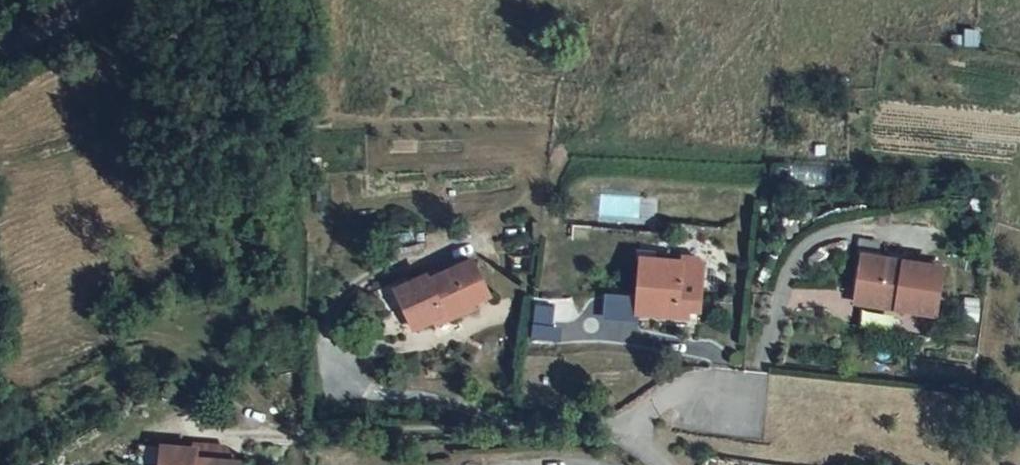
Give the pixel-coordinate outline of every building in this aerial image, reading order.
[(414,260),(381,272),(396,313),(417,306),(428,302),(430,307),(460,294),(459,291),(476,285),(461,246),(415,263),(414,260)] [(648,248),(628,246),(627,255),(631,255),(627,290),(631,290),(629,308),(677,311),(678,296),(688,296),(690,260),(686,253),(674,252),(667,258),(648,256),(648,248)] [(866,257),(848,255),(847,265),(864,267),(866,257)] [(928,267),(866,257),(864,267),(847,265),(841,302),(875,307),(876,300),(884,301),(883,308),(922,314),(928,267)] [(428,302),(417,306),(419,311),(430,307),(428,302)] [(539,318),(522,316),(521,334),(538,335),(539,318)] [(148,432),(145,464),(226,464),(227,456),(227,448),(226,447),(220,446),(183,443),(184,435),(148,432)]
